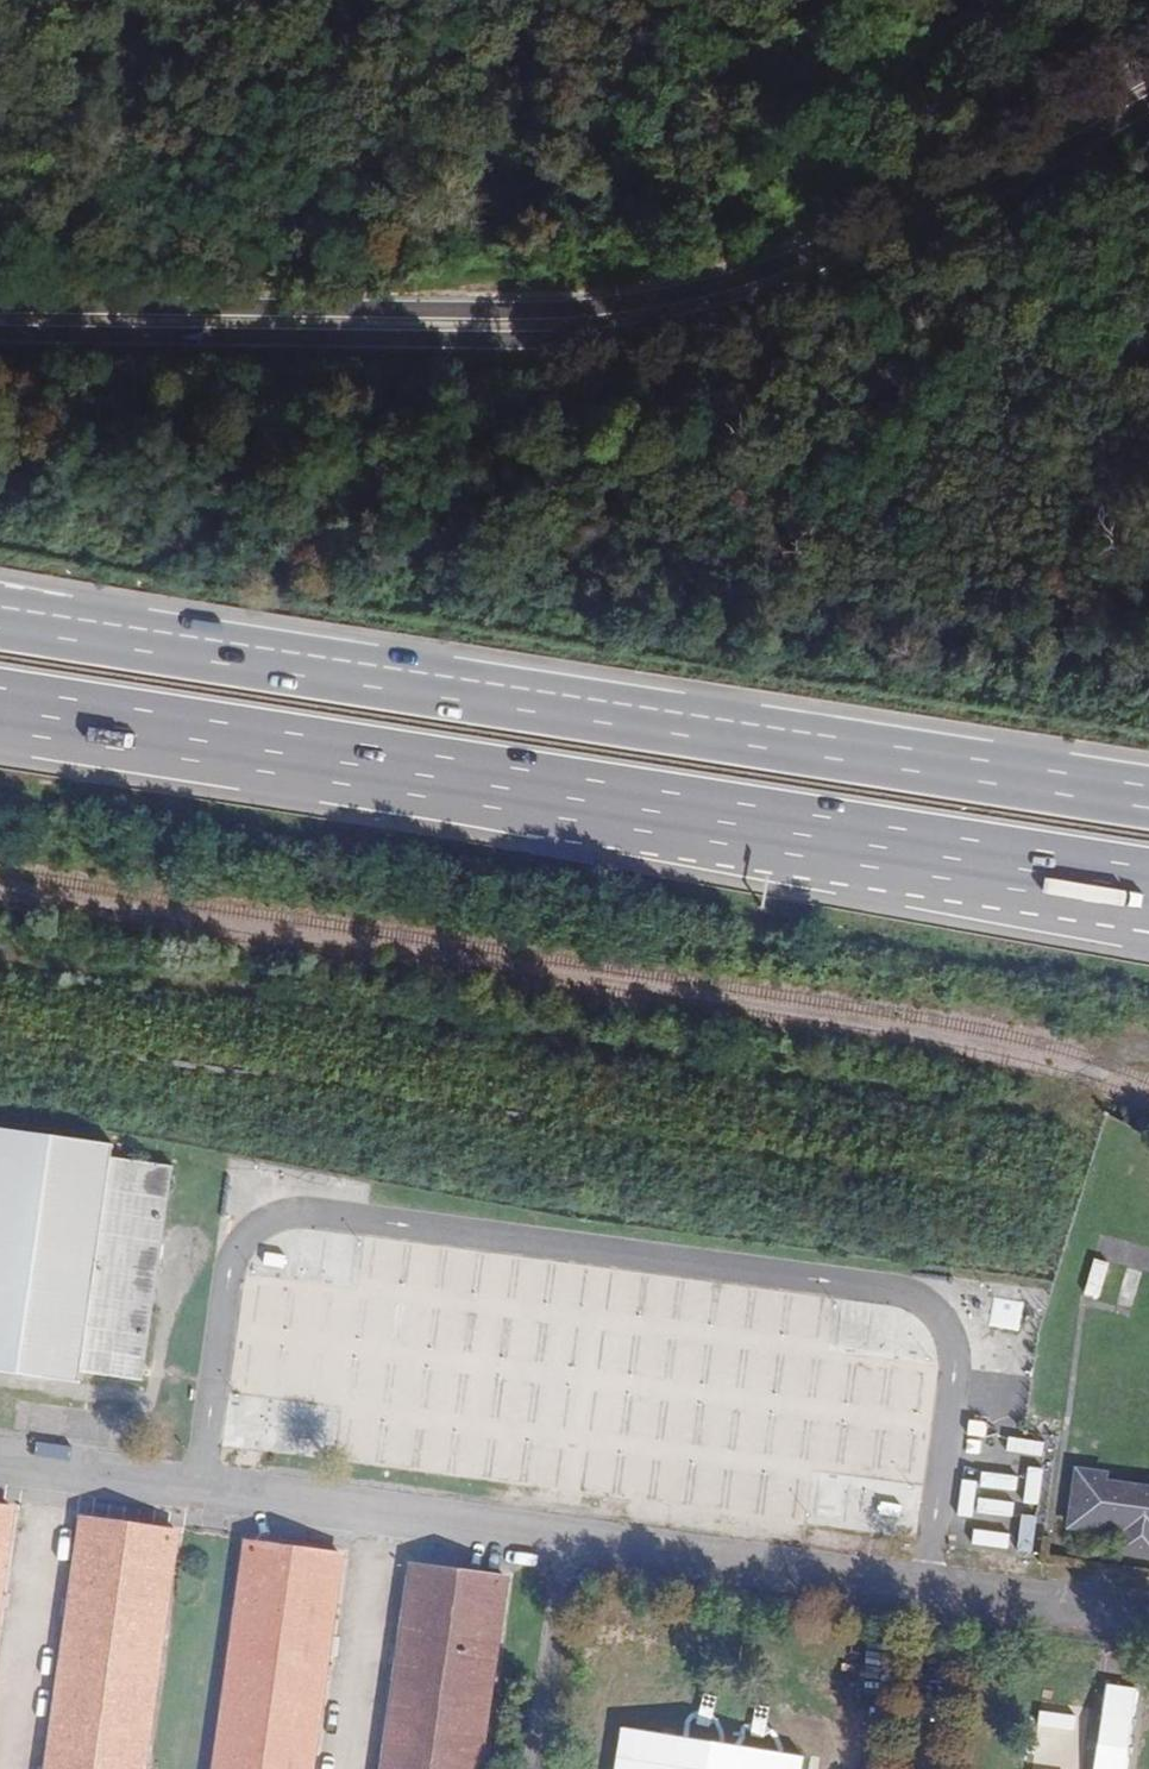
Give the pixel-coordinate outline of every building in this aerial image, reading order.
[(114,1145),(0,1129),(0,1372),(80,1384),(81,1372),(142,1381),(172,1166),(112,1157),(114,1145)] [(1101,1297),(1111,1263),(1097,1259),(1088,1293),(1101,1297)] [(377,1413),(377,1424),(348,1423),(347,1463),(407,1465),(409,1414),(377,1413)] [(1078,1471),(1070,1527),(1121,1534),(1118,1552),(1148,1557),(1148,1493),(1105,1487),(1107,1475),(1078,1471)] [(752,1500),(753,1518),(795,1516),(794,1498),(752,1500)] [(13,1510),(0,1508),(0,1604),(13,1510)] [(41,1768),(135,1768),(169,1535),(77,1522),(41,1768)] [(343,1556),(248,1543),(216,1768),(313,1768),(343,1556)] [(413,1566),(398,1672),(384,1768),(480,1768),(489,1711),(507,1578),(413,1566)] [(624,1727),(618,1768),(802,1768),(804,1757),(624,1727)]
